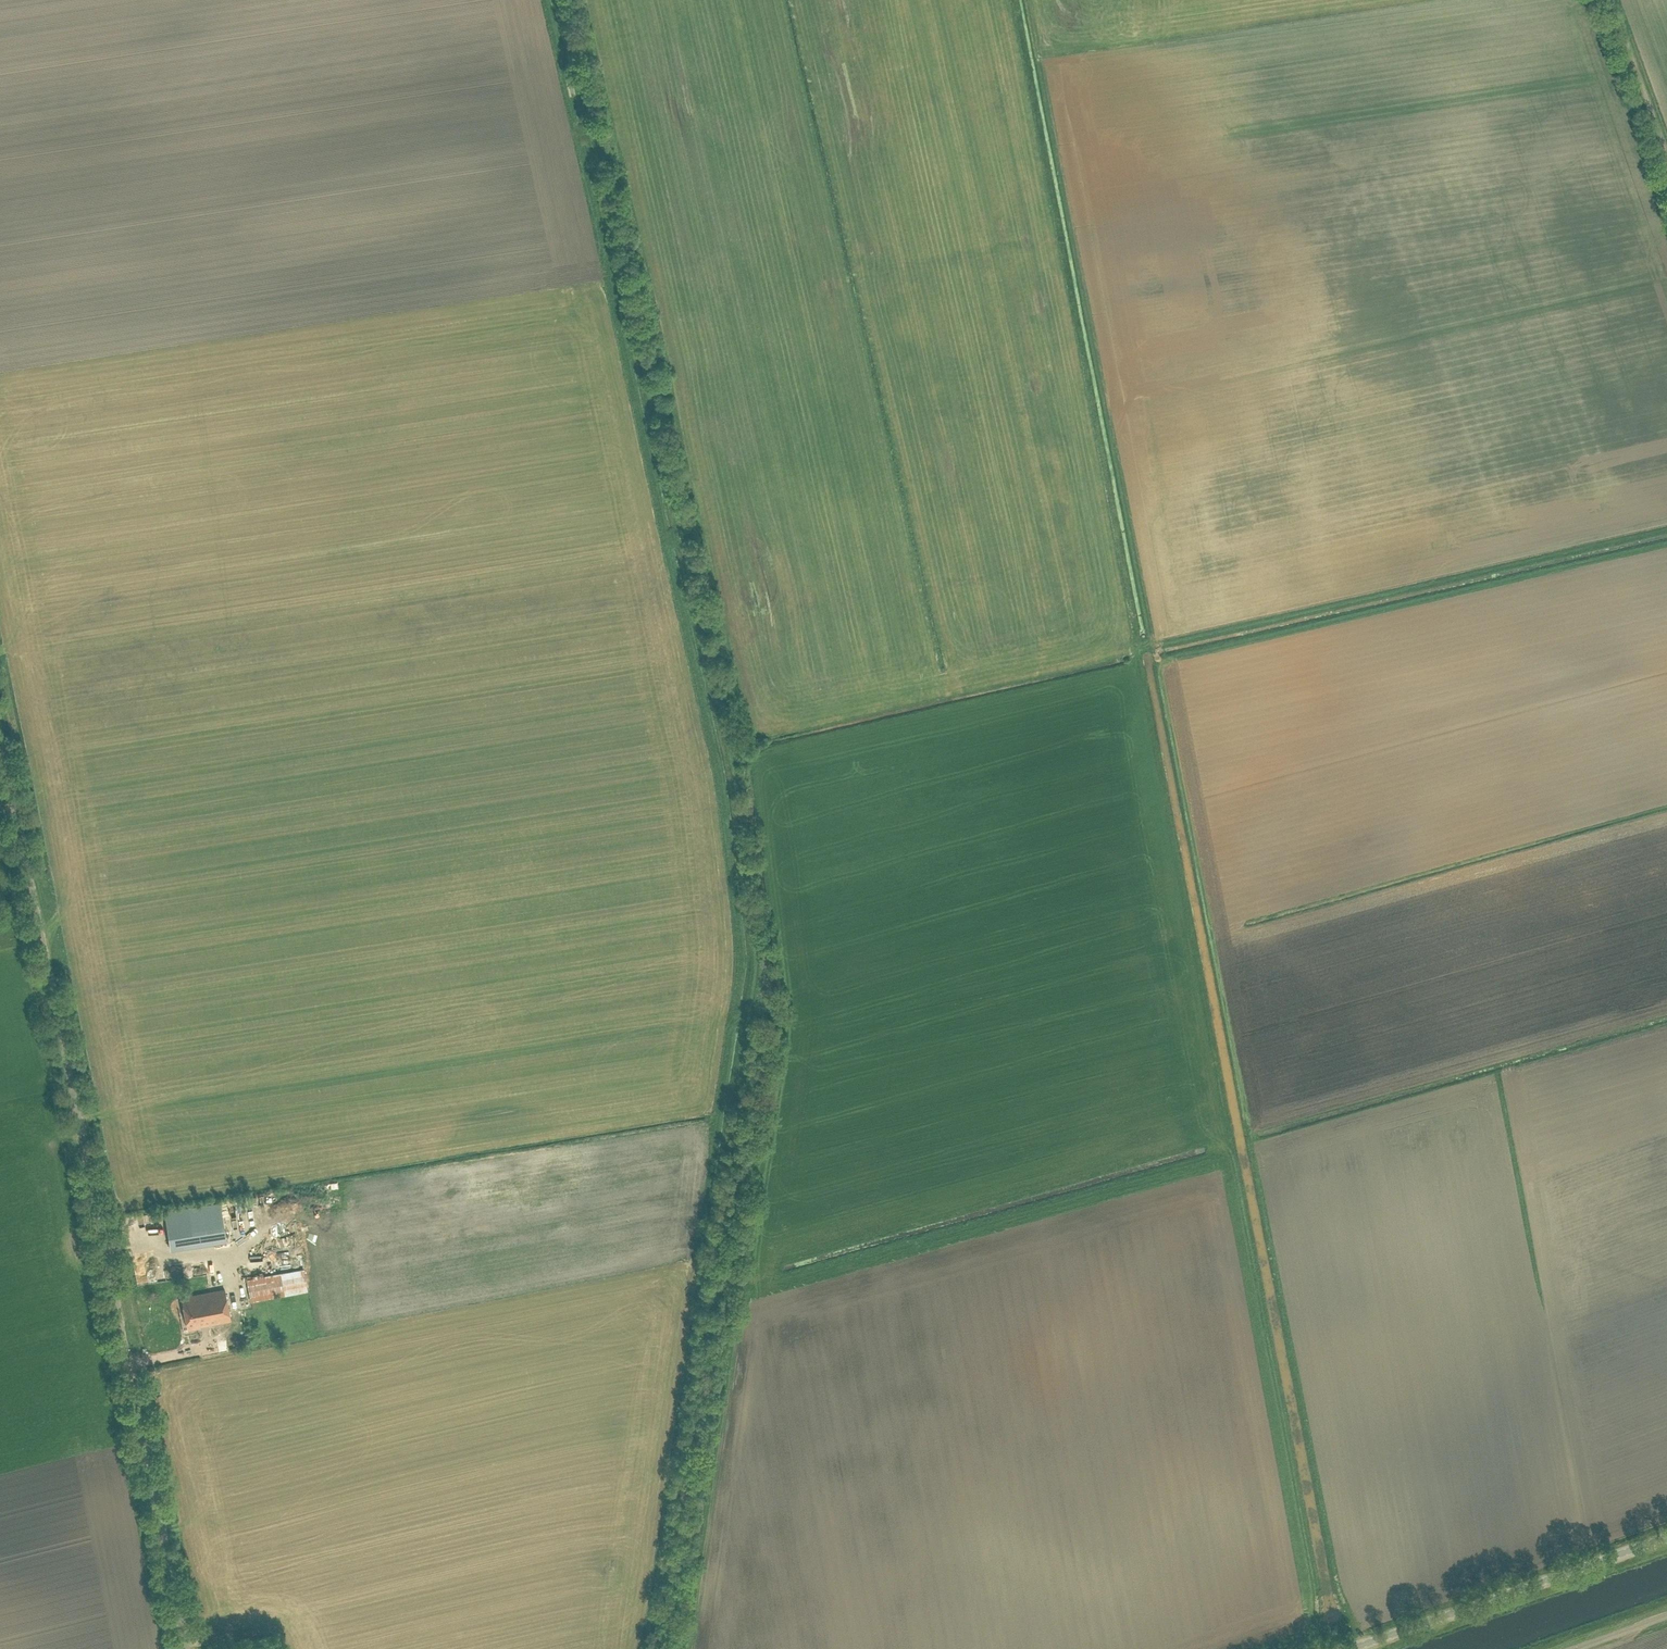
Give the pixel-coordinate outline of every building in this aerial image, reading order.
[(220,1199),(166,1208),(173,1248),(227,1238),(220,1199)] [(284,1239),(219,1249),(222,1268),(287,1258),(284,1239)] [(308,1290),(304,1268),(246,1278),(250,1301),(308,1290)] [(227,1289),(238,1289),(237,1277),(226,1278),(227,1289)] [(226,1295),(225,1290),(182,1297),(188,1328),(230,1320),(228,1304),(236,1303),(234,1294),(226,1295)]
